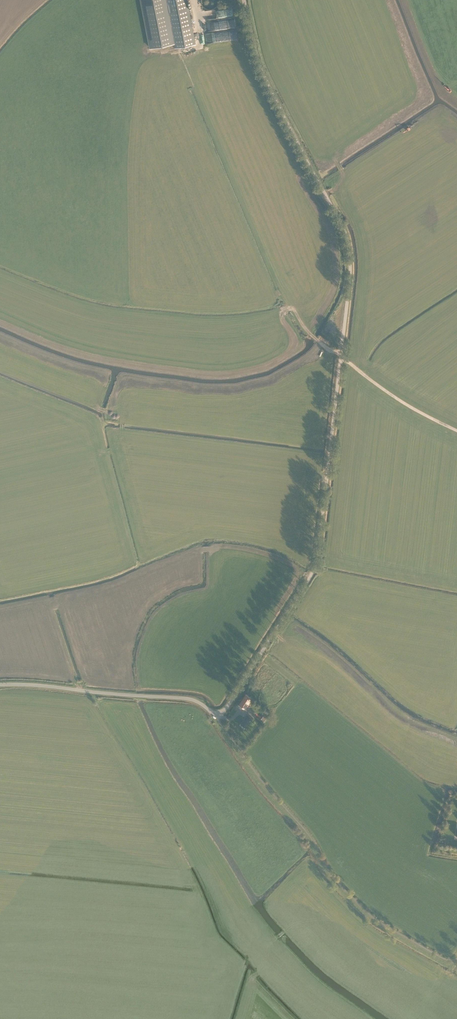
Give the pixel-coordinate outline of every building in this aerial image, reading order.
[(187,0),(140,0),(149,48),(174,43),(175,48),(196,44),(187,0)] [(201,0),(201,2),(201,3),(202,5),(203,6),(204,7),(205,8),(207,8),(208,9),(210,9),(211,9),(213,8),(214,8),(215,7),(216,6),(217,5),(218,4),(218,3),(218,2),(218,0),(201,0)] [(215,18),(234,16),(233,7),(217,8),(218,15),(215,15),(215,18)] [(252,698),(245,693),(238,704),(245,709),(252,698)] [(253,718),(246,713),(244,717),(245,717),(241,723),(247,727),(251,721),(253,718)]
